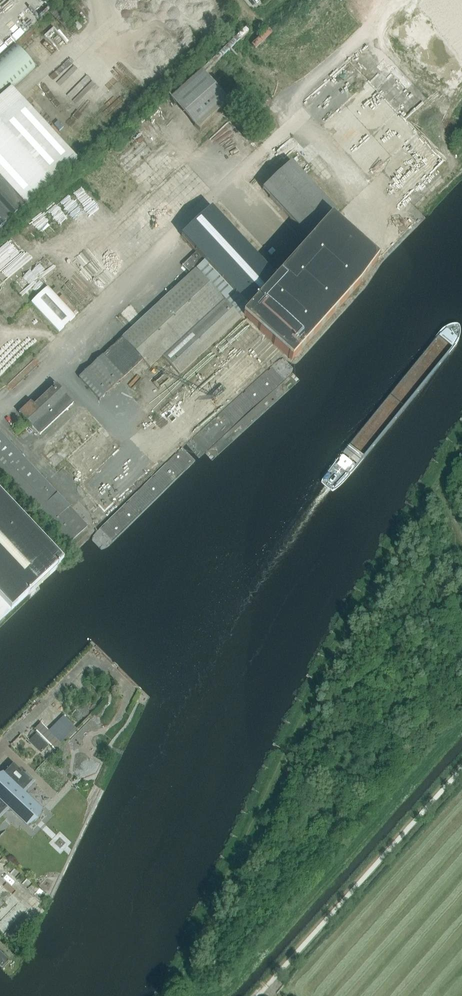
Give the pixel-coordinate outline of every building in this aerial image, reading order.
[(82,27),(77,22),(74,25),(78,30),(82,27)] [(26,205),(77,159),(12,89),(36,66),(15,43),(0,57),(0,229),(26,205)] [(197,129),(228,102),(200,72),(170,99),(197,129)] [(109,349),(79,377),(100,399),(132,369),(143,359),(150,367),(162,355),(180,375),(243,317),(293,360),(361,283),(377,260),(333,219),(338,214),(291,163),(263,189),(311,241),(281,275),(278,271),(273,275),(212,208),(181,236),(196,253),(183,265),(191,274),(109,349)] [(59,332),(75,316),(47,287),(31,302),(59,332)] [(31,401),(20,412),(41,434),(73,403),(66,396),(65,397),(55,386),(35,404),(31,401)] [(39,585),(56,569),(64,562),(0,494),(0,621),(39,585)] [(52,729),(45,721),(37,729),(57,748),(79,727),(67,715),(52,729)] [(9,806),(25,822),(38,809),(21,793),(32,782),(13,764),(3,775),(3,774),(0,777),(0,815),(9,806)] [(0,940),(0,969),(8,976),(22,960),(0,940)]
